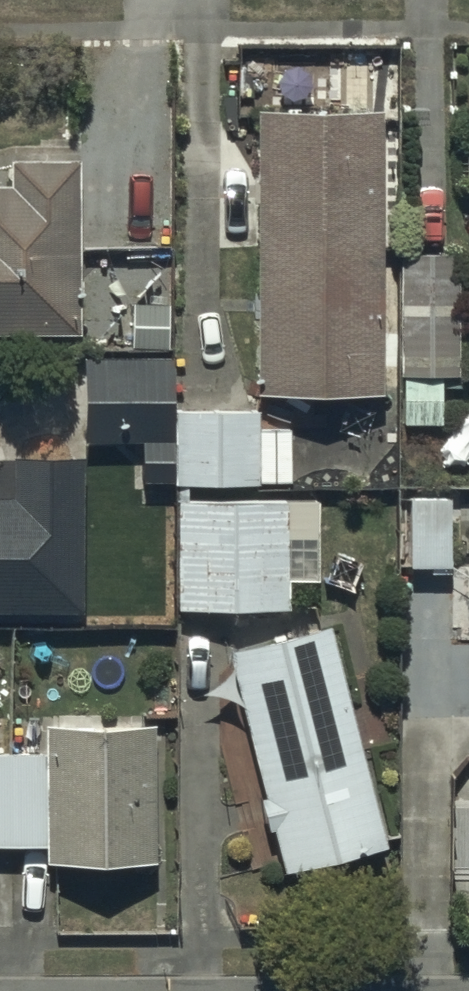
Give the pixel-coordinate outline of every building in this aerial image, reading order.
[(378,124),(253,124),(253,408),(378,408),(378,124)] [(74,173),(11,173),(11,202),(0,202),(0,346),(74,346),(74,173)] [(398,383),(403,383),(402,433),(440,433),(440,383),(454,383),(454,264),(398,264),(398,383)] [(171,369),(81,369),(81,452),(138,452),(138,491),(290,491),(290,438),(255,438),(255,422),(171,422),(171,369)] [(0,511),(0,623),(79,623),(79,471),(11,471),(11,511),(0,511)] [(447,509),(408,509),(408,580),(447,580),(447,509)] [(316,514),(176,514),(176,619),(285,619),(285,587),(316,587),(316,514)] [(444,598),(444,654),(468,654),(468,598),(444,598)] [(281,885),(383,859),(327,641),(225,667),(281,885)] [(44,858),(44,874),(152,874),(152,739),(42,739),(42,763),(0,763),(0,858),(44,858)]
